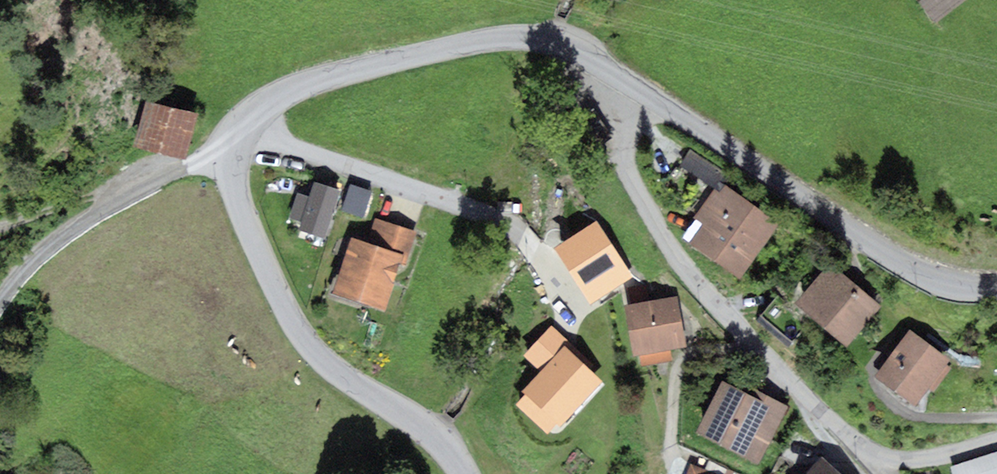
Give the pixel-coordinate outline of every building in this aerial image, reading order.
[(935,23),(965,0),(918,0),(935,23)] [(198,113),(152,101),(140,146),(186,158),(198,113)] [(715,187),(725,175),(692,149),(682,161),(715,187)] [(324,239),(339,190),(313,182),(309,196),(300,223),(298,230),(324,239)] [(363,218),(372,191),(349,184),(340,211),(363,218)] [(699,221),(703,225),(689,245),(739,280),(779,223),(729,189),(724,185),(718,193),(714,190),(694,218),(699,221)] [(300,223),(309,196),(297,193),(289,219),(300,223)] [(403,255),(400,263),(406,265),(417,231),(375,217),(367,244),(403,255)] [(633,276),(596,221),(554,249),(591,304),(633,276)] [(400,263),(403,255),(367,244),(351,239),(333,297),(385,313),(400,263)] [(829,264),(795,303),(846,347),(880,307),(829,264)] [(687,347),(678,296),(623,307),(633,358),(639,357),(672,350),(687,347)] [(523,356),(540,373),(565,347),(569,343),(551,326),(523,356)] [(910,330),(875,376),(915,406),(929,389),(934,392),(951,369),(946,365),(950,360),(910,330)] [(560,427),(603,382),(565,347),(540,373),(523,392),(526,395),(516,406),(547,435),(557,424),(560,427)] [(672,350),(639,357),(641,367),(674,361),(672,350)] [(758,466),(788,407),(751,387),(748,394),(722,381),(695,434),(758,466)] [(949,467),(951,473),(996,473),(996,451),(949,467)] [(822,457),(806,473),(840,473),(822,457)] [(690,465),(687,473),(714,473),(690,465)]
